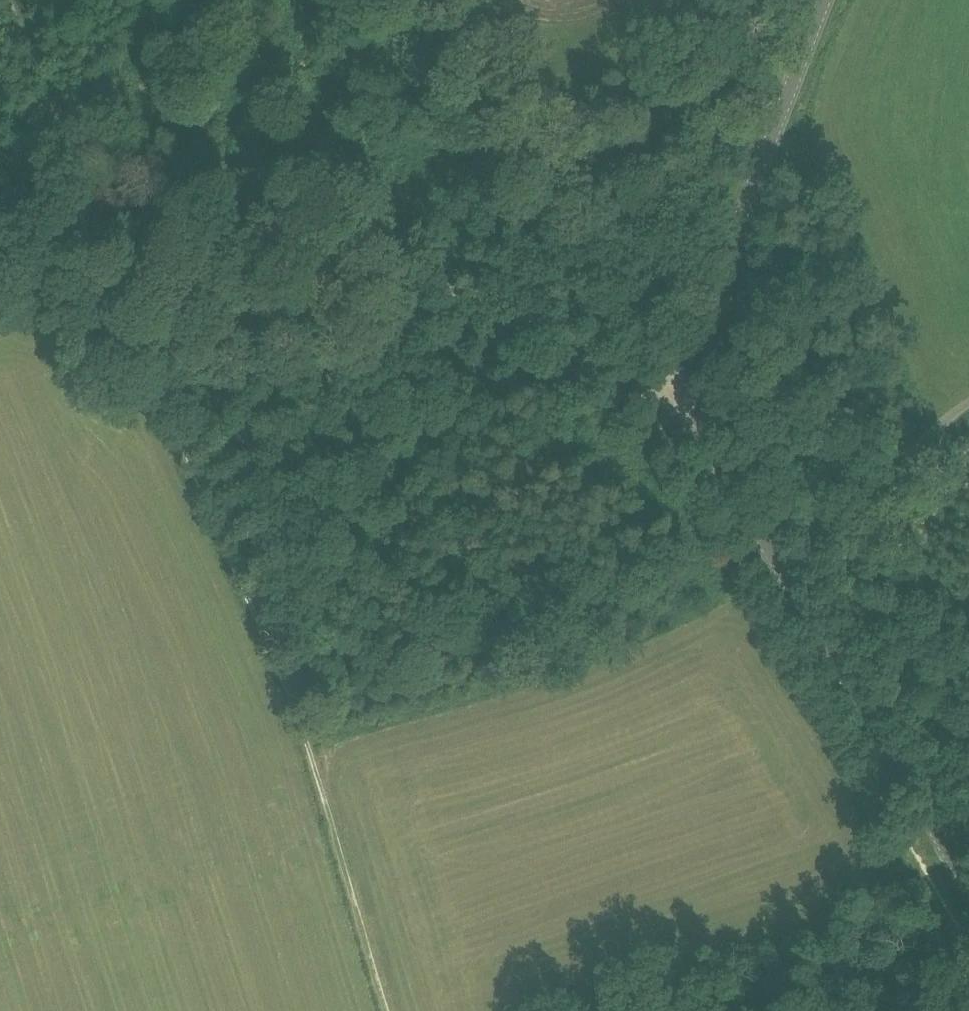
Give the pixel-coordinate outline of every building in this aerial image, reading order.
[(788,349),(797,336),(786,329),(778,343),(788,349)]
